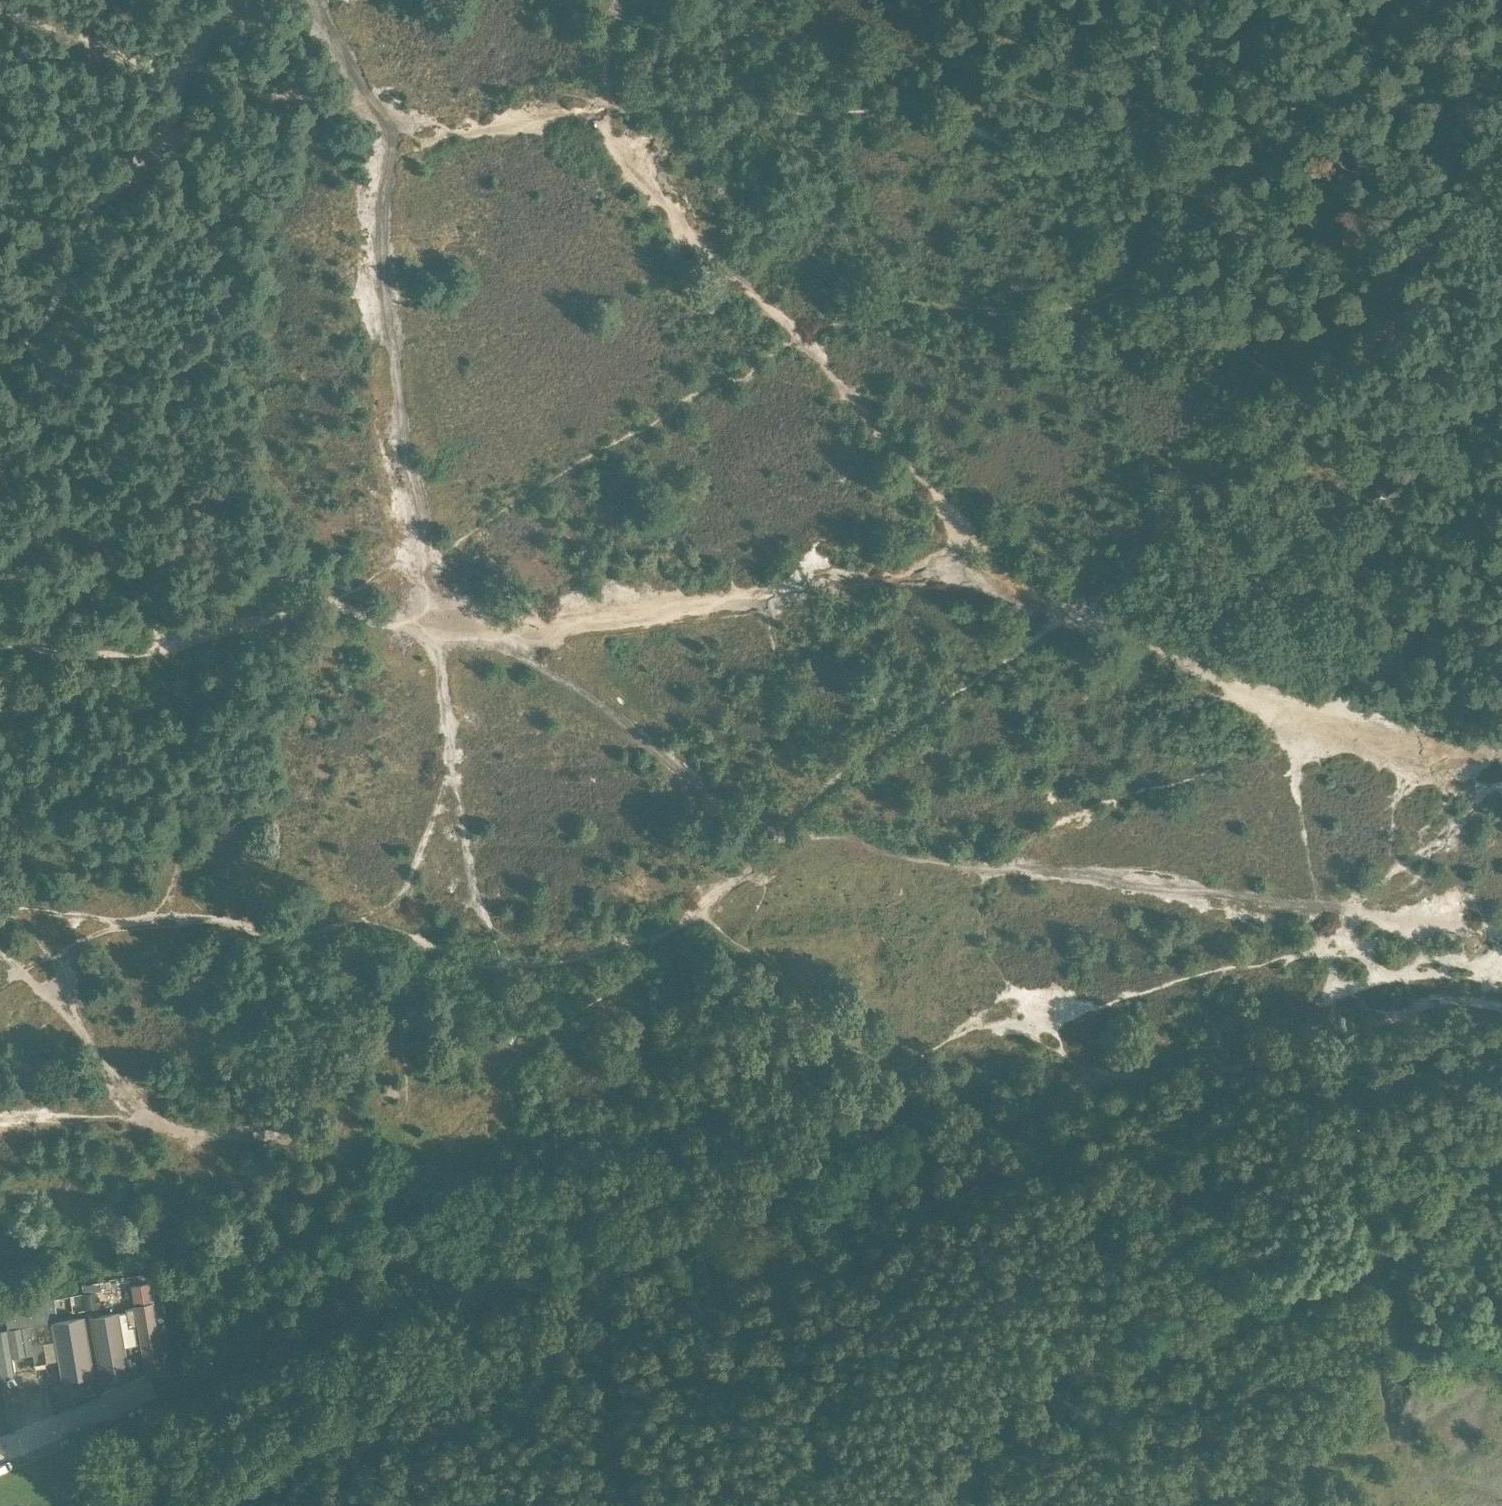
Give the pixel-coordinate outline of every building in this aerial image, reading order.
[(136,1306),(152,1303),(148,1282),(132,1285),(136,1306)] [(83,1294),(87,1312),(99,1310),(98,1307),(100,1304),(100,1302),(99,1297),(96,1294),(95,1292),(83,1294)] [(51,1319),(50,1314),(46,1301),(36,1302),(40,1320),(51,1319)] [(7,1326),(29,1322),(40,1320),(36,1302),(4,1308),(7,1326)] [(140,1327),(140,1328),(148,1376),(164,1373),(153,1305),(137,1308),(137,1309),(140,1327)] [(128,1329),(139,1327),(136,1308),(124,1310),(128,1329)] [(127,1382),(113,1314),(82,1320),(96,1388),(127,1382)] [(40,1320),(40,1325),(43,1339),(54,1337),(51,1319),(40,1320)] [(86,1377),(78,1319),(55,1322),(63,1380),(86,1377)] [(40,1320),(29,1322),(32,1341),(43,1339),(40,1325),(40,1320)] [(0,1333),(0,1378),(32,1372),(24,1329),(0,1333)] [(54,1337),(43,1339),(47,1363),(59,1361),(54,1337)]
